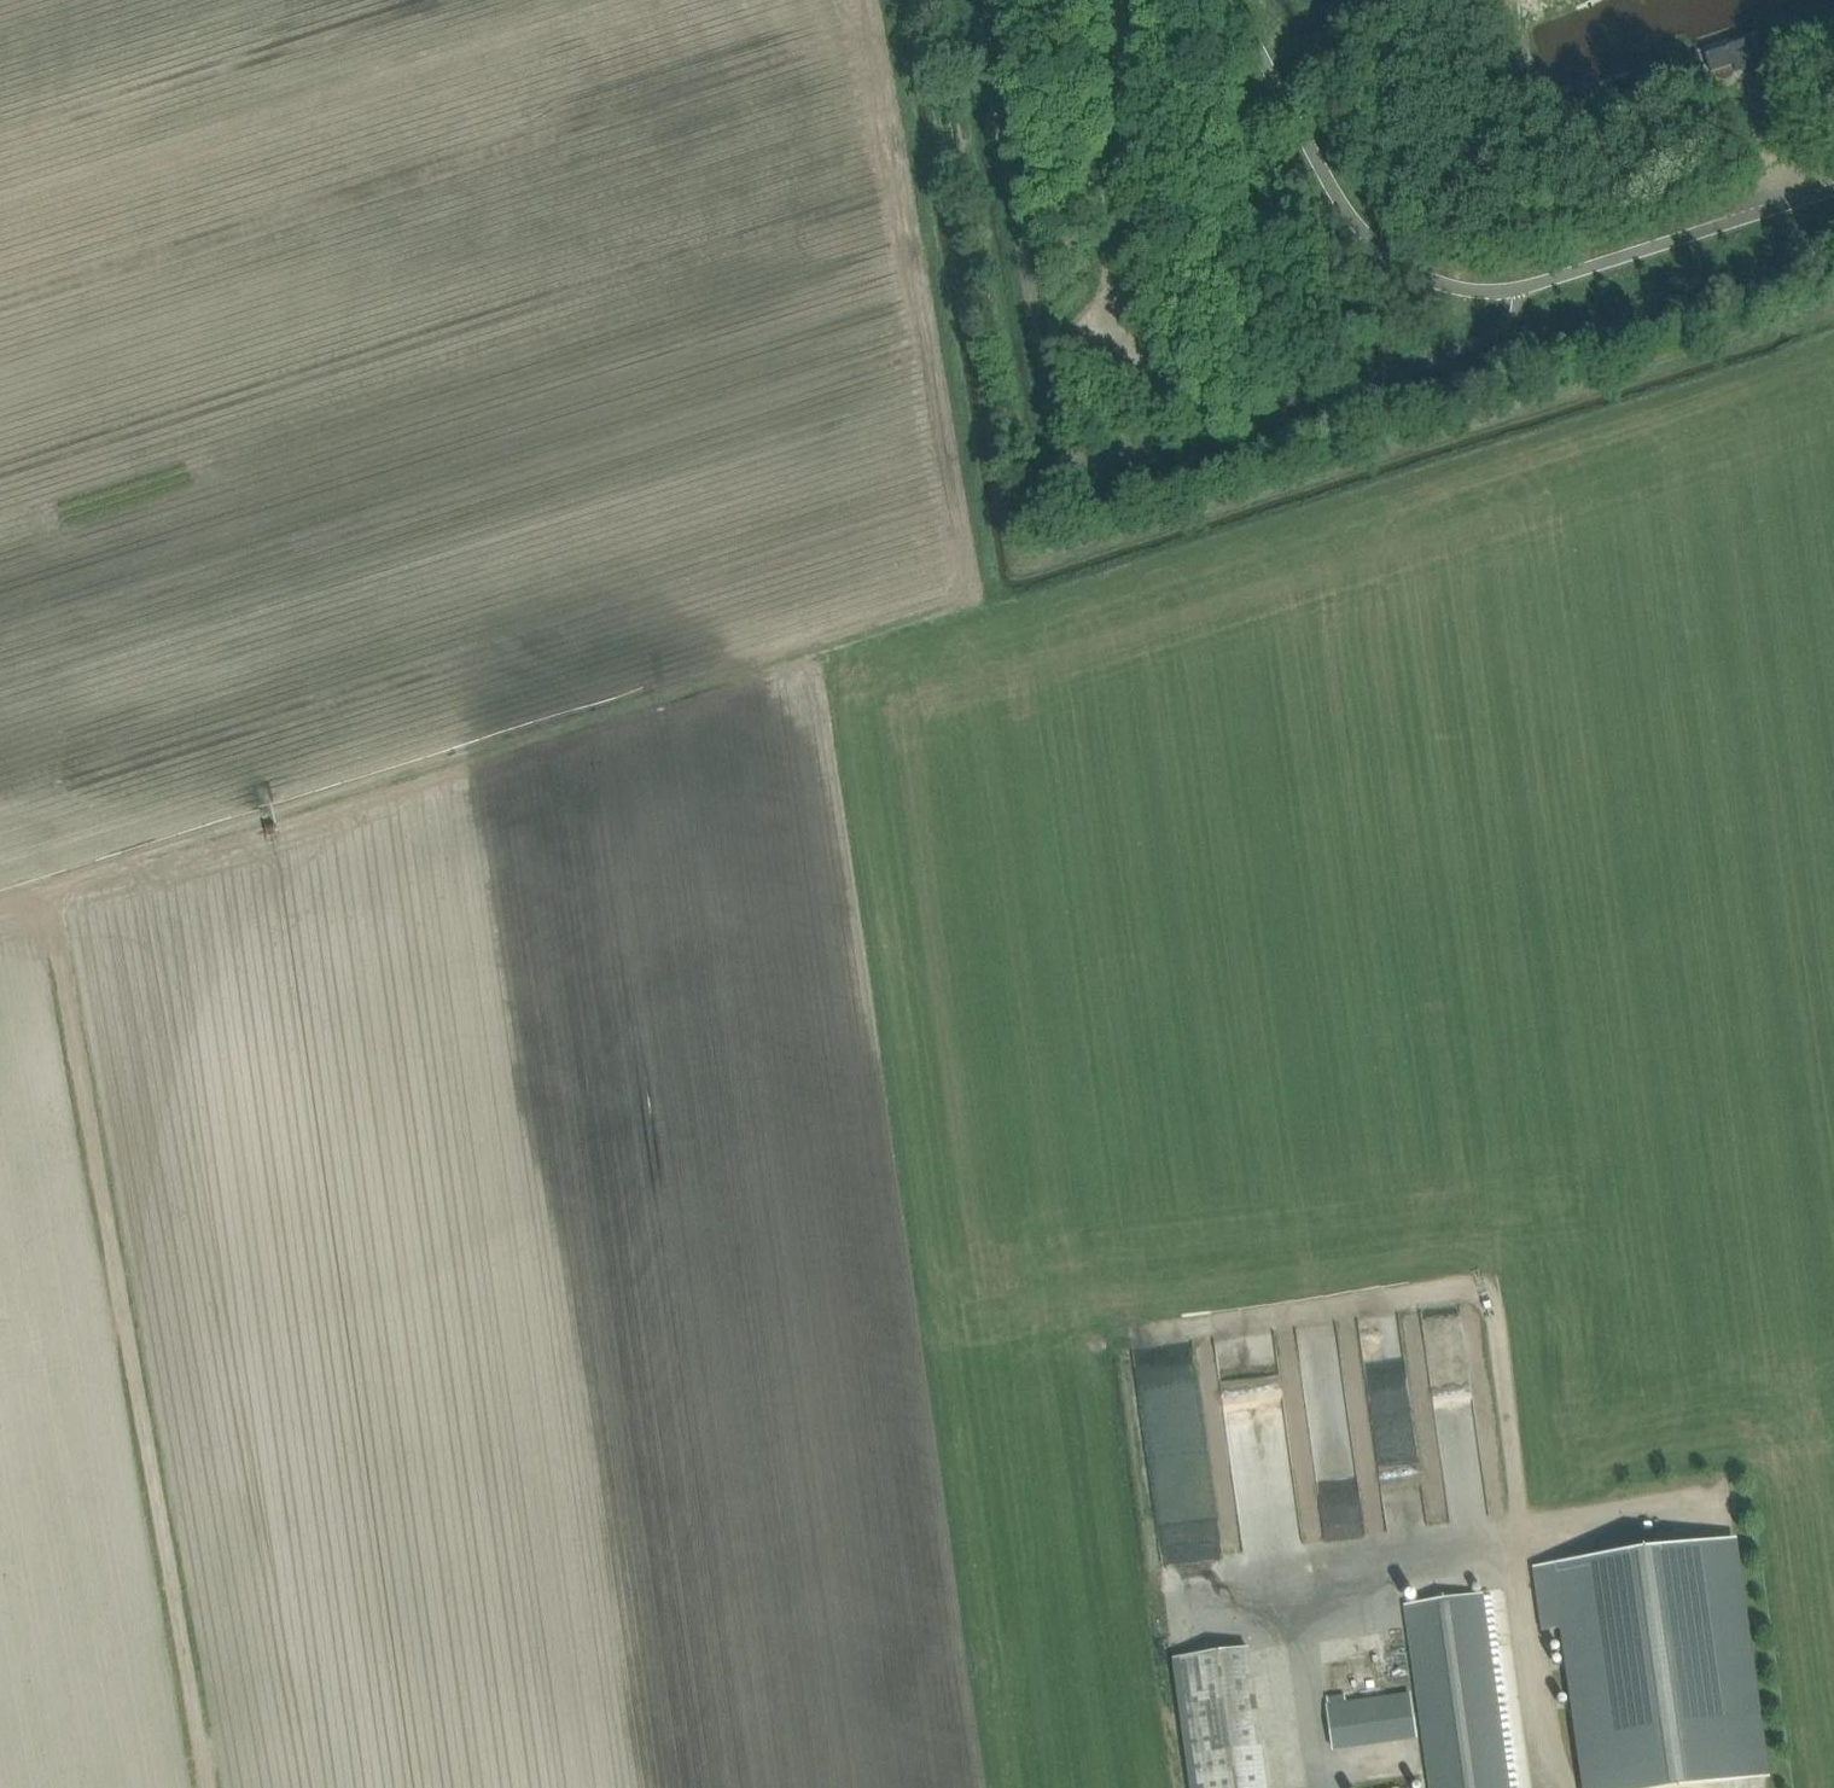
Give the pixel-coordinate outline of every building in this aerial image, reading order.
[(1712,73),(1735,66),(1738,74),(1758,67),(1750,41),(1729,48),(1730,49),(1707,56),(1712,73)] [(1565,1628),(1587,1787),(1691,1787),(1766,1777),(1733,1541),(1534,1569),(1542,1631),(1565,1628)] [(1484,1594),(1404,1605),(1429,1787),(1511,1787),(1484,1594)] [(1249,1648),(1172,1659),(1190,1787),(1269,1787),(1249,1648)] [(1343,1678),(1375,1677),(1374,1659),(1343,1660),(1343,1678)] [(1409,1694),(1327,1706),(1334,1750),(1416,1737),(1409,1694)]
